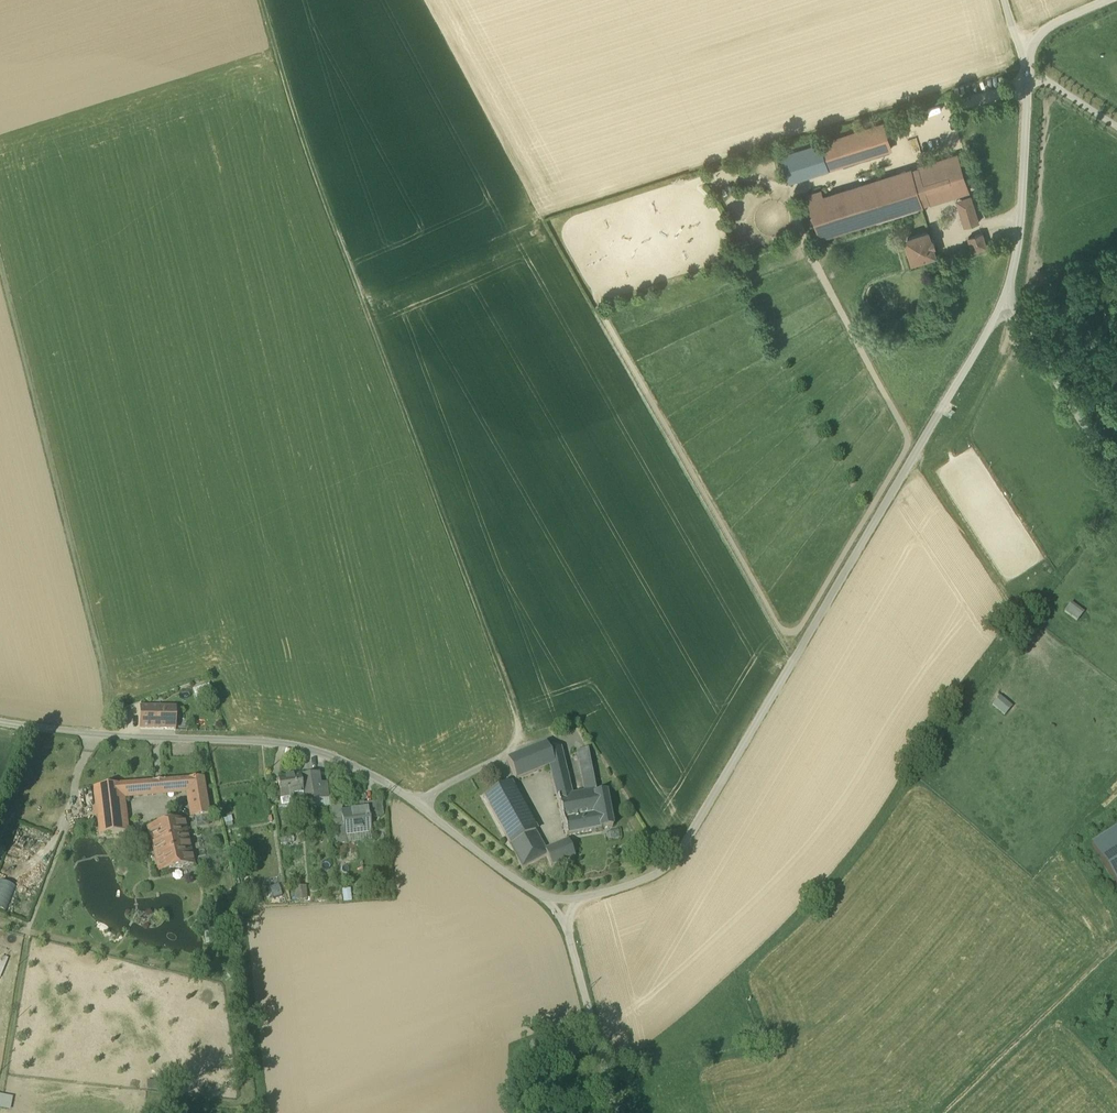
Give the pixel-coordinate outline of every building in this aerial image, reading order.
[(820,144),(828,169),(891,149),(883,124),(820,144)] [(790,181),(828,169),(820,144),(782,156),(790,181)] [(912,169),(859,186),(871,221),(923,205),(922,201),(960,189),(961,193),(969,191),(957,155),(950,157),(951,161),(913,173),(912,169)] [(950,157),(912,169),(913,173),(951,161),(950,157)] [(821,237),(871,221),(859,186),(823,197),(821,191),(807,195),(821,237)] [(923,205),(961,193),(960,189),(922,201),(923,205)] [(963,198),(972,224),(979,222),(970,196),(963,198)] [(972,224),(963,198),(957,200),(965,227),(972,224)] [(905,239),(912,261),(935,254),(928,232),(905,239)] [(970,244),(973,251),(986,247),(982,233),(975,235),(977,242),(970,244)] [(977,242),(975,235),(968,237),(970,244),(977,242)] [(1073,601),(1065,611),(1079,621),(1086,611),(1073,601)] [(209,684),(192,689),(195,700),(212,696),(209,684)] [(1001,694),(993,704),(1006,715),(1014,706),(1001,694)] [(140,729),(175,729),(175,709),(141,708),(140,729)] [(549,766),(562,822),(599,813),(596,795),(588,750),(578,753),(585,793),(572,796),(560,748),(549,752),(546,745),(536,749),(526,753),(508,761),(516,780),(549,766)] [(300,776),(304,799),(303,799),(303,803),(323,800),(320,784),(318,773),(300,776)] [(293,801),(303,799),(304,799),(300,776),(278,780),(281,799),(292,797),(293,801)] [(193,818),(195,817),(206,815),(209,815),(203,778),(164,781),(165,792),(188,790),(193,818)] [(154,793),(165,792),(164,781),(153,782),(154,793)] [(121,796),(154,793),(153,782),(120,785),(93,788),(99,836),(126,832),(121,796)] [(323,800),(329,799),(327,783),(320,784),(323,800)] [(484,797),(522,867),(546,854),(545,851),(546,851),(509,783),(484,797)] [(562,822),(566,837),(612,828),(606,793),(596,795),(599,813),(562,822)] [(293,803),(293,801),(292,797),(281,799),(282,805),(293,803)] [(329,799),(323,800),(303,803),(300,804),(301,811),(330,806),(329,799)] [(381,802),(374,803),(376,816),(384,815),(382,802),(381,802)] [(369,817),(376,816),(374,803),(364,804),(365,809),(368,809),(369,817)] [(342,812),(345,835),(355,834),(354,831),(361,830),(361,833),(371,832),(369,817),(368,809),(365,809),(342,812)] [(208,825),(206,815),(195,817),(197,827),(208,825)] [(157,851),(162,872),(193,865),(184,819),(148,827),(155,852),(157,851)] [(1091,845),(1116,885),(1116,829),(1091,845)] [(546,854),(551,866),(574,857),(568,841),(546,851),(545,851),(546,854)] [(17,887),(0,879),(0,908),(6,911),(17,887)] [(1,980),(9,959),(1,956),(0,959),(0,980),(1,980)] [(12,1110),(15,1097),(0,1093),(0,1107),(12,1110)]
